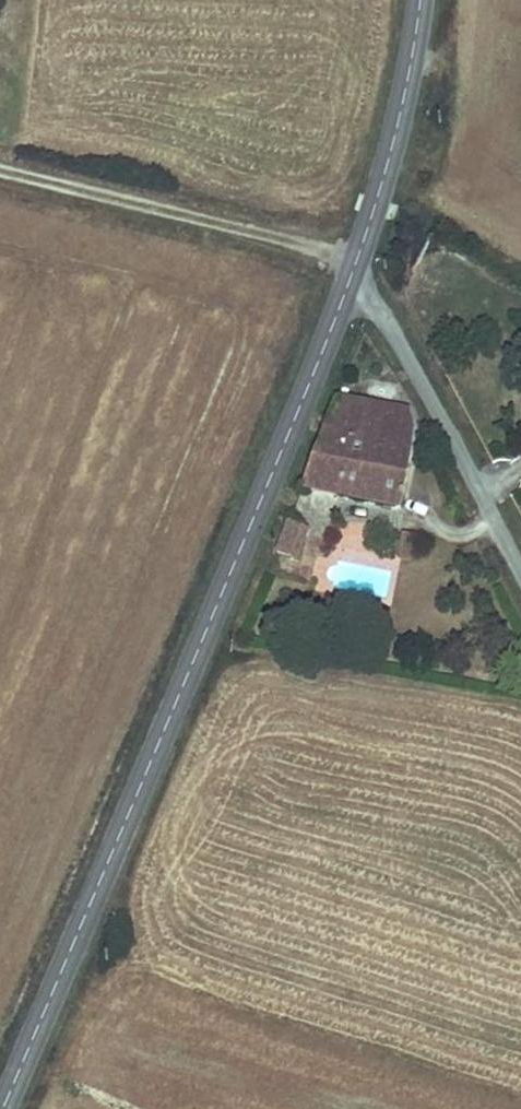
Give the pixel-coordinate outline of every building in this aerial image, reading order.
[(407,411),(334,399),(302,489),(400,510),(415,431),(407,411)] [(277,553),(292,560),(304,527),(289,521),(277,553)]
